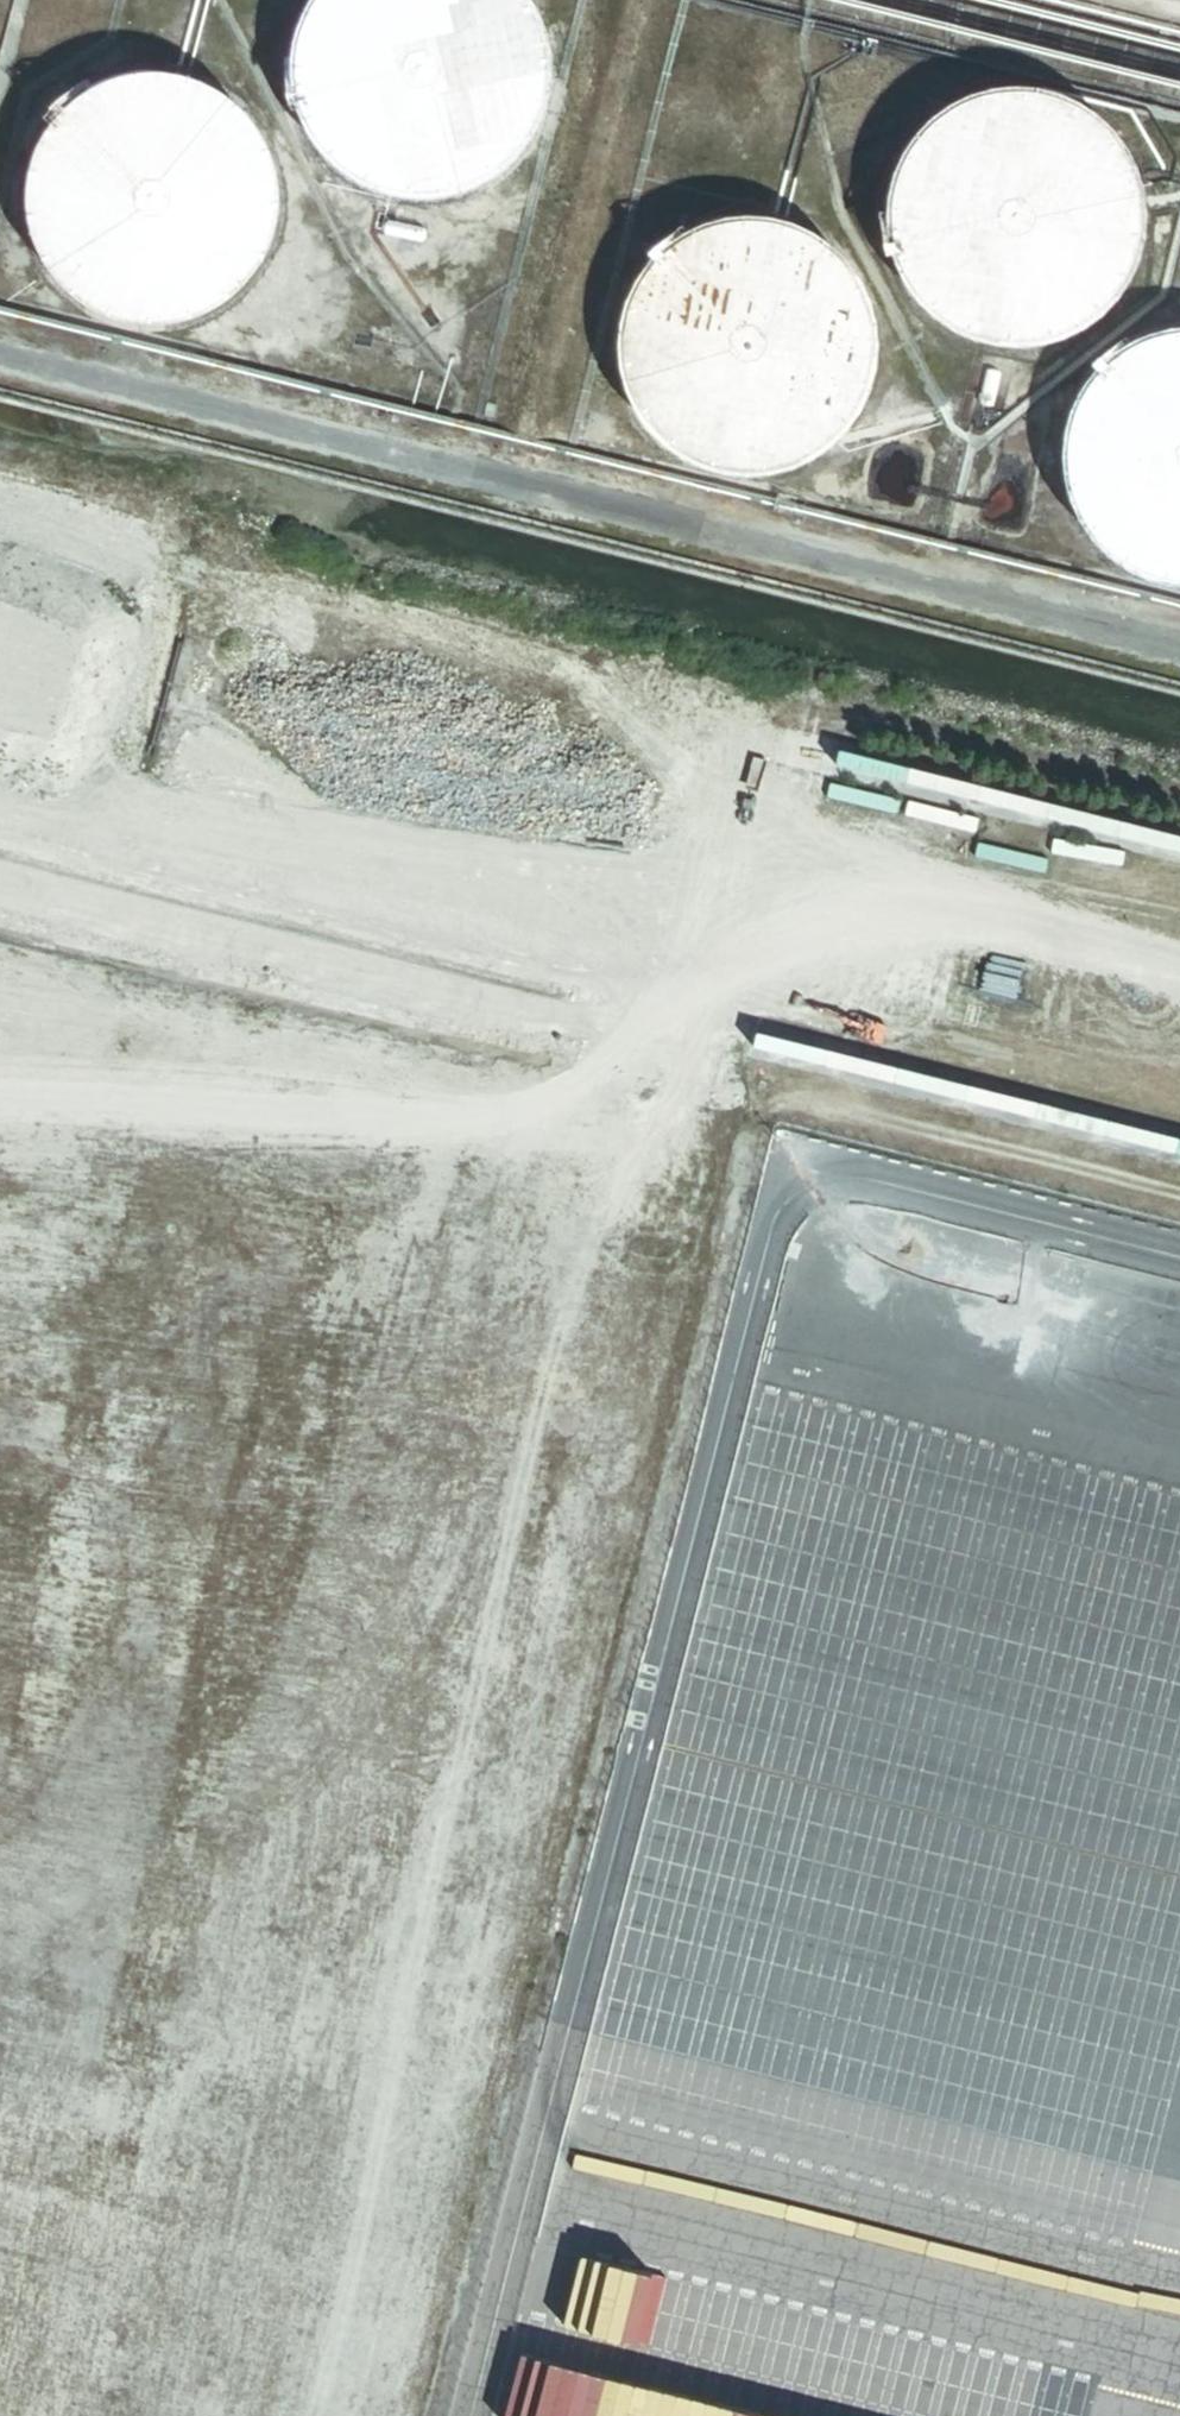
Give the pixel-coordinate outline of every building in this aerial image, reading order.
[(296,32),(295,35),(291,51),(291,58),(291,84),(293,96),(298,116),(301,123),(309,138),(314,146),(326,160),(342,175),(358,185),(368,190),(386,197),(393,198),(412,201),(422,202),(436,201),(452,198),(462,195),(475,190),(487,184),(495,179),(507,170),(519,158),(526,149),(532,141),(541,125),(545,116),(548,104),(552,86),(553,76),(552,57),(550,43),(546,27),(540,14),(533,1),(532,0),(310,0),(307,6),(300,19),(296,32)] [(31,142),(25,157),(25,159),(23,161),(21,173),(18,187),(18,199),(18,213),(21,227),(24,241),(31,256),(35,265),(39,271),(47,282),(57,293),(69,304),(85,314),(96,320),(116,327),(125,329),(144,331),(163,330),(180,327),(191,324),(200,320),(217,312),(227,305),(238,296),(243,291),(255,276),(261,266),(268,253),(272,245),(275,233),(278,219),(279,212),(280,200),(279,186),(277,172),(272,156),(269,147),(261,132),(251,119),(240,106),(231,98),(218,89),(210,84),(190,76),(179,72),(164,70),(155,69),(136,69),(122,72),(108,75),(97,79),(88,84),(80,88),(66,98),(56,107),(49,114),(43,122),(35,134),(31,142)] [(894,166),(889,177),(889,179),(886,189),(883,203),(883,210),(883,231),(886,248),(888,257),(892,268),(901,285),(907,295),(913,303),(921,311),(930,319),(940,326),(958,337),(976,344),(988,346),(1002,349),(1023,348),(1045,345),(1056,341),(1071,335),(1080,331),(1091,323),(1107,308),(1113,301),(1123,288),(1130,275),(1136,262),(1141,244),(1143,227),(1143,215),(1142,201),(1139,185),(1134,172),(1130,162),(1124,150),(1114,136),(1097,119),(1086,111),(1076,104),(1061,97),(1052,94),(1043,92),(1026,89),(1003,88),(984,91),(975,94),(959,100),(950,104),(940,110),(925,122),(909,139),(901,151),(894,166)] [(630,292),(625,307),(624,309),(622,318),(619,334),(619,353),(620,363),(622,377),(626,391),(631,402),(637,414),(648,430),(656,439),(667,449),(674,455),(690,464),(699,469),(719,476),(742,479),(752,480),(766,479),(778,477),(789,474),(799,471),(816,463),(826,457),(841,445),(848,439),(857,428),(863,420),(871,406),(879,386),(882,377),(885,358),(884,334),(883,325),(878,304),(870,284),(862,272),(855,263),(851,257),(837,244),(829,238),(815,229),(805,224),(793,220),(780,216),(763,214),(740,214),(725,216),(714,219),(696,225),(690,229),(674,239),(666,245),(652,258),(638,277),(630,292)] [(1064,414),(1063,416),(1059,430),(1057,446),(1056,465),(1061,491),(1066,507),(1069,514),(1075,526),(1080,534),(1089,545),(1096,552),(1105,560),(1112,566),(1126,575),(1137,580),(1148,584),(1162,588),(1178,590),(1179,591),(1179,325),(1165,327),(1149,331),(1135,336),(1127,340),(1115,347),(1105,355),(1095,364),(1085,375),(1078,384),(1071,397),(1065,410),(1064,414)]
